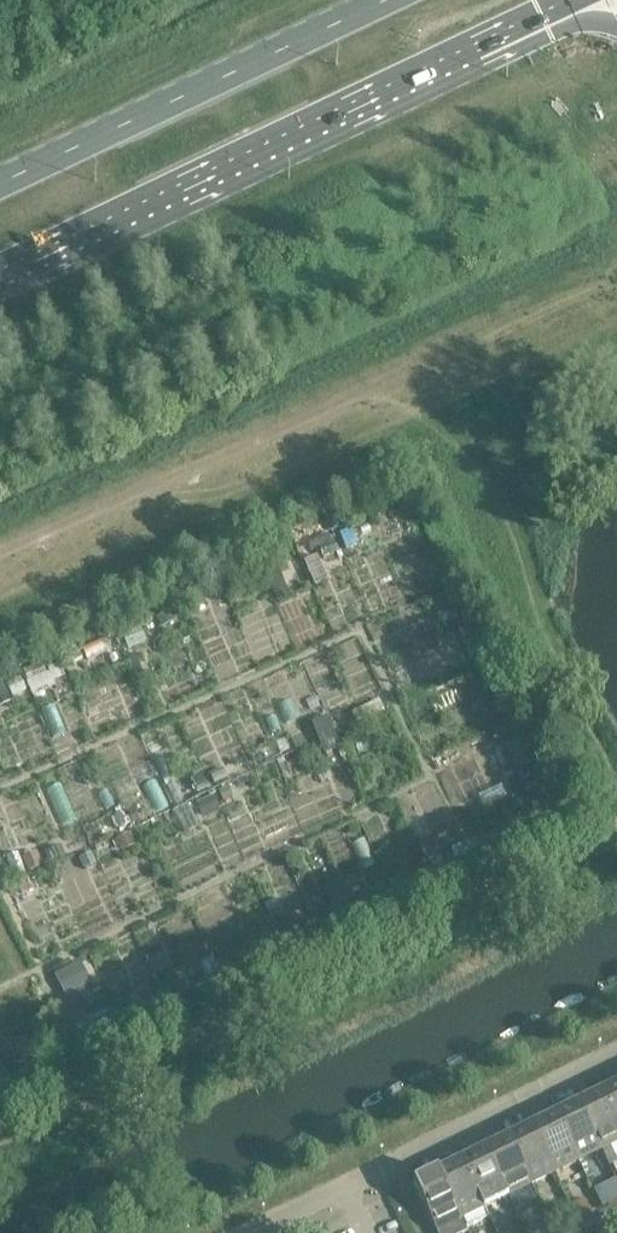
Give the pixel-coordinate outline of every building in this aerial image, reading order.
[(602,1092),(616,1123),(616,1085),(602,1092)] [(602,1092),(579,1103),(601,1150),(616,1142),(616,1123),(602,1092)] [(601,1150),(579,1103),(555,1115),(578,1161),(601,1150)] [(578,1161),(555,1115),(532,1126),(554,1173),(578,1161)] [(554,1173),(532,1126),(508,1138),(531,1184),(554,1173)] [(531,1184),(508,1138),(485,1149),(508,1196),(531,1184)] [(508,1196),(485,1149),(462,1161),(484,1207),(508,1196)] [(489,1217),(484,1207),(462,1161),(438,1172),(465,1228),(489,1217)] [(465,1228),(438,1172),(413,1185),(417,1192),(437,1232),(464,1232),(467,1232),(465,1228)] [(583,1199),(570,1205),(577,1219),(590,1213),(583,1199)] [(607,1205),(612,1214),(616,1211),(616,1200),(607,1205)] [(590,1213),(577,1219),(582,1228),(599,1220),(594,1211),(590,1213)] [(577,1219),(560,1228),(563,1232),(572,1232),(582,1228),(577,1219)]
